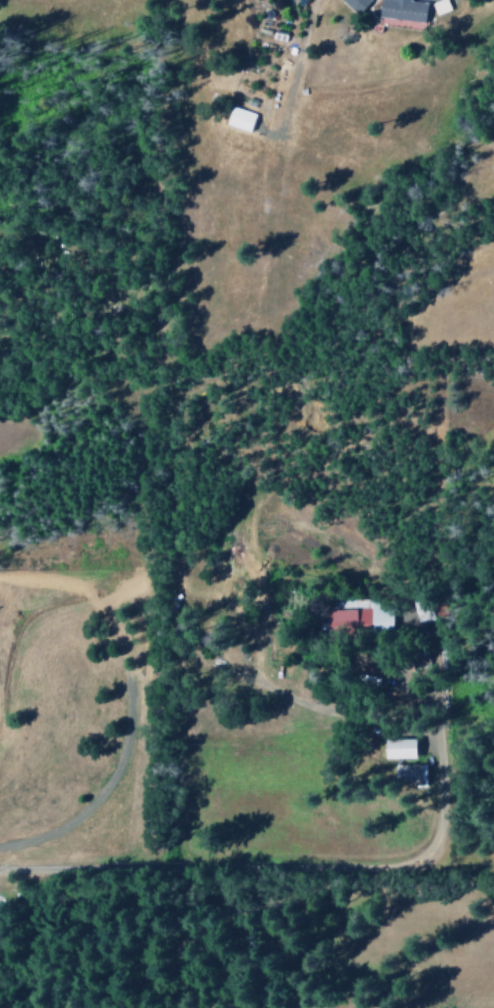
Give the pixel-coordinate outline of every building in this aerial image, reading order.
[(360,14),(371,0),(341,0),(360,14)] [(381,19),(427,22),(428,2),(411,1),(412,0),(382,0),(381,19)] [(251,132),(256,114),(232,107),(227,125),(251,132)] [(331,610),(331,636),(370,635),(369,609),(331,610)] [(419,738),(389,739),(389,758),(419,757),(419,738)] [(427,765),(397,764),(397,781),(426,782),(427,765)]
